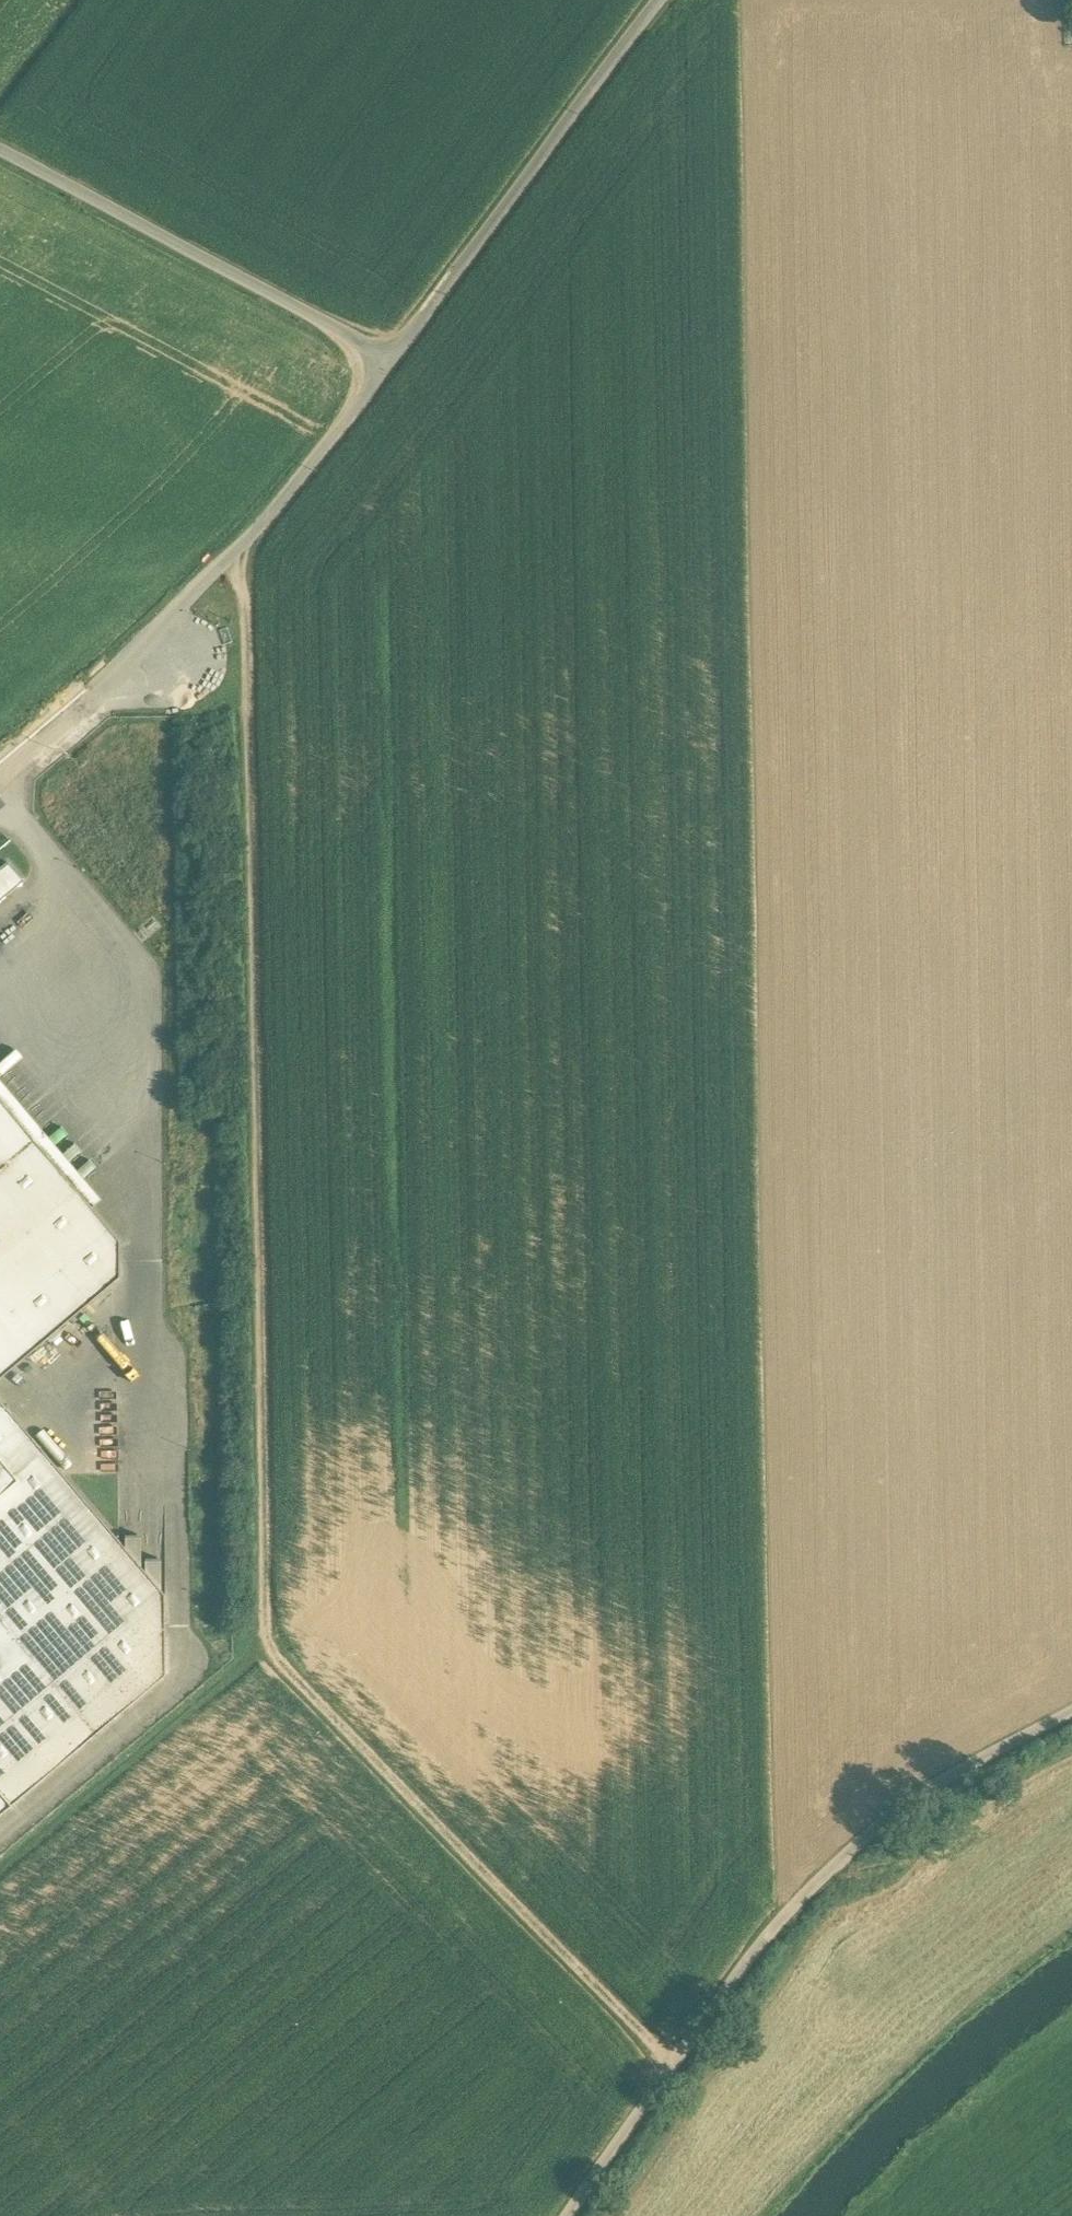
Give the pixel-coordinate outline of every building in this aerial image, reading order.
[(0,870),(0,902),(25,881),(9,862),(0,870)] [(38,1137),(0,1094),(0,1169),(38,1137)] [(124,1279),(123,1238),(38,1137),(0,1169),(0,1382),(124,1279)] [(168,1673),(166,1592),(0,1394),(0,1814),(168,1673)]
